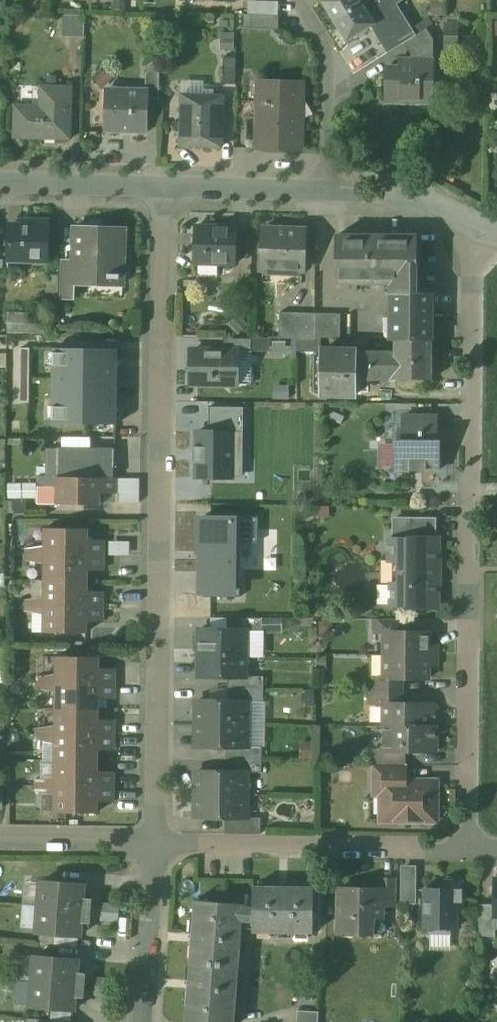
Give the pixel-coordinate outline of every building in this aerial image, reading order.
[(334,21),(368,0),(322,0),(334,21)] [(334,21),(345,40),(374,24),(382,38),(404,26),(389,0),(368,0),(334,21)] [(86,15),(63,14),(63,36),(85,37),(86,15)] [(280,15),(242,14),(242,28),(280,29),(280,15)] [(404,26),(382,38),(390,51),(404,43),(411,38),(404,26)] [(411,38),(404,43),(412,53),(435,39),(427,29),(411,38)] [(458,29),(444,29),(443,45),(458,46),(458,29)] [(435,39),(412,53),(412,61),(399,60),(399,69),(386,68),(386,100),(434,101),(435,39)] [(237,57),(224,57),(223,84),(236,84),(237,57)] [(160,74),(147,73),(146,88),(148,88),(148,99),(160,99),(160,74)] [(258,80),(257,148),(302,149),(304,81),(258,80)] [(40,105),(14,105),(14,137),(69,138),(71,86),(41,85),(40,105)] [(146,88),(109,87),(109,89),(111,89),(110,117),(108,117),(108,132),(147,133),(148,99),(148,88),(146,88)] [(223,96),(181,95),(180,145),(222,146),(223,96)] [(49,221),(30,221),(30,226),(9,225),(8,251),(23,251),(23,257),(49,257),(49,237),(48,237),(49,221)] [(237,227),(196,225),(195,261),(236,263),(236,257),(237,233),(237,227)] [(125,228),(87,227),(87,257),(76,257),(77,226),(74,226),(73,261),(72,297),(75,297),(75,277),(122,278),(121,283),(123,283),(125,228)] [(87,227),(77,226),(76,257),(87,257),(87,227)] [(305,229),(265,228),(264,268),(304,270),(305,229)] [(250,234),(237,233),(236,257),(249,258),(250,234)] [(419,236),(336,236),(336,282),(394,283),(415,283),(419,283),(419,236)] [(73,261),(62,261),(61,296),(72,297),(73,261)] [(415,283),(394,283),(394,292),(392,292),(392,317),(396,317),(395,341),(432,341),(432,293),(415,293),(415,283)] [(316,312),(281,311),(280,339),(297,339),(316,339),(316,337),(316,312)] [(340,312),(316,312),(316,337),(322,337),(340,337),(340,312)] [(48,314),(7,313),(6,334),(48,334),(48,314)] [(316,339),(297,339),(296,351),(320,351),(321,350),(322,350),(322,337),(316,337),(316,339)] [(252,338),(225,338),(225,349),(237,349),(237,351),(252,351),(252,338)] [(395,352),(357,351),(357,379),(429,380),(431,378),(431,375),(434,374),(434,367),(431,365),(432,341),(395,341),(395,352)] [(117,423),(117,349),(54,348),(53,423),(117,423)] [(225,349),(194,348),(194,384),(236,385),(237,351),(237,349),(225,349)] [(357,394),(357,379),(357,351),(322,350),(321,350),(320,351),(320,393),(357,394)] [(210,408),(210,432),(242,433),(242,409),(210,408)] [(432,417),(403,416),(403,430),(432,430),(432,417)] [(432,430),(403,430),(403,441),(396,441),(396,470),(440,470),(440,441),(432,441),(432,430)] [(241,457),(242,433),(210,432),(198,431),(198,447),(195,447),(195,461),(198,461),(198,476),(231,477),(231,457),(241,457)] [(115,449),(58,448),(58,477),(114,478),(115,449)] [(58,478),(39,477),(39,484),(57,487),(58,478)] [(116,478),(58,478),(57,487),(57,504),(100,505),(100,493),(116,494),(116,478)] [(258,542),(258,517),(198,516),(197,554),(199,554),(198,595),(239,596),(240,542),(258,542)] [(437,518),(410,518),(410,521),(396,521),(396,540),(410,540),(410,538),(436,538),(436,535),(437,535),(437,518)] [(87,528),(45,528),(45,546),(45,554),(104,555),(104,540),(87,540),(87,528)] [(436,538),(410,538),(410,540),(396,540),(391,540),(391,560),(400,560),(399,584),(392,585),(378,585),(378,605),(392,605),(409,605),(409,607),(438,608),(438,585),(434,585),(434,579),(437,579),(437,567),(434,567),(434,561),(438,561),(438,538),(436,538)] [(45,546),(26,548),(26,554),(45,554),(45,546)] [(45,554),(26,554),(26,560),(45,563),(45,554)] [(104,555),(45,554),(45,563),(45,580),(87,580),(87,570),(103,570),(104,555)] [(87,580),(45,580),(44,597),(44,606),(103,606),(103,591),(87,591),(87,580)] [(44,597),(25,600),(25,605),(44,606),(44,597)] [(44,606),(25,605),(25,611),(44,615),(44,606)] [(103,606),(44,606),(44,615),(44,632),(86,633),(86,621),(103,622),(103,606)] [(285,618),(228,618),(227,630),(247,630),(247,631),(286,631),(285,618)] [(402,620),(376,619),(376,632),(385,633),(385,632),(402,632),(402,620)] [(227,630),(199,630),(199,656),(246,657),(247,631),(247,630),(227,630)] [(402,632),(385,632),(385,633),(385,655),(437,655),(437,646),(429,645),(429,632),(402,632)] [(437,655),(385,655),(384,678),(402,679),(429,679),(429,665),(437,666),(437,655)] [(99,657),(57,656),(56,674),(56,683),(115,684),(115,669),(99,668),(99,657)] [(246,657),(199,656),(199,676),(228,677),(246,677),(246,676),(246,657)] [(56,674),(37,677),(37,683),(56,683),(56,674)] [(246,677),(228,677),(228,689),(264,689),(264,676),(246,676),(246,677)] [(402,679),(384,678),(375,678),(375,691),(401,691),(402,679)] [(56,683),(37,683),(37,688),(56,692),(56,683)] [(115,684),(56,683),(56,692),(56,709),(98,709),(98,699),(115,699),(115,684)] [(264,689),(228,689),(228,701),(246,701),(246,702),(264,702),(264,689)] [(375,691),(371,691),(371,704),(384,704),(384,703),(401,703),(401,691),(375,691)] [(228,701),(198,700),(198,724),(245,724),(245,717),(249,713),(249,707),(246,703),(246,702),(246,701),(228,701)] [(401,703),(384,703),(384,704),(384,726),(436,727),(436,708),(431,703),(401,703)] [(98,709),(56,709),(56,726),(56,734),(114,735),(114,720),(98,720),(98,709)] [(245,724),(198,724),(198,747),(226,747),(245,748),(245,746),(245,724)] [(56,726),(37,728),(37,734),(56,734),(56,726)] [(436,727),(384,726),(384,750),(384,751),(404,751),(436,752),(436,727)] [(56,734),(37,734),(36,740),(55,743),(56,734)] [(114,735),(56,734),(55,743),(55,760),(97,761),(98,750),(114,750),(114,735)] [(262,747),(245,746),(245,748),(226,747),(226,759),(262,759),(262,747)] [(404,751),(384,751),(384,750),(374,750),(374,764),(404,764),(404,751)] [(262,759),(226,759),(226,771),(245,771),(245,772),(262,773),(262,759)] [(97,761),(55,760),(55,777),(55,786),(114,786),(114,772),(97,771),(97,761)] [(404,764),(374,764),(374,779),(404,780),(404,764)] [(226,771),(198,771),(197,794),(249,795),(249,784),(245,780),(245,772),(245,771),(226,771)] [(55,777),(36,780),(36,785),(55,786),(55,777)] [(416,785),(404,785),(404,780),(374,779),(374,795),(387,795),(387,820),(435,820),(435,783),(416,782),(416,785)] [(55,786),(36,785),(36,792),(55,795),(55,786)] [(114,786),(55,786),(55,795),(55,812),(97,813),(97,802),(113,802),(114,786)] [(249,795),(197,794),(197,818),(225,818),(245,818),(245,810),(248,806),(249,795)] [(245,818),(225,818),(225,834),(261,834),(261,818),(245,818)] [(414,867),(402,867),(402,903),(414,903),(414,867)] [(462,880),(447,879),(447,889),(447,902),(461,902),(462,880)] [(396,880),(381,880),(381,888),(382,889),(382,906),(395,906),(396,880)] [(84,885),(41,881),(39,907),(91,911),(92,899),(91,898),(92,894),(84,894),(84,885)] [(314,887),(253,886),(253,907),(253,929),(253,932),(314,933),(314,887)] [(381,888),(343,888),(342,935),(372,936),(372,919),(382,919),(382,906),(382,889),(381,888)] [(447,889),(427,889),(427,928),(456,929),(456,907),(461,907),(461,902),(447,902),(447,889)] [(244,904),(195,900),(190,962),(239,965),(242,928),(253,929),(253,907),(243,906),(244,904)] [(119,905),(103,904),(103,912),(119,913),(119,905)] [(495,905),(480,904),(480,937),(496,937),(496,916),(494,916),(495,905)] [(91,911),(39,907),(37,932),(80,935),(81,926),(89,927),(89,923),(90,923),(91,911)] [(119,913),(103,912),(102,920),(118,921),(119,913)] [(79,959),(35,956),(33,981),(85,985),(86,973),(85,973),(86,969),(78,968),(79,959)] [(190,962),(186,1021),(234,1021),(239,965),(190,962)] [(113,980),(97,978),(97,986),(113,987),(113,980)] [(85,985),(33,981),(31,1006),(74,1010),(75,1001),(83,1001),(84,997),(85,985)] [(113,987),(97,986),(96,994),(112,995),(113,987)] [(298,1010),(297,1021),(319,1021),(319,1012),(298,1010)]
